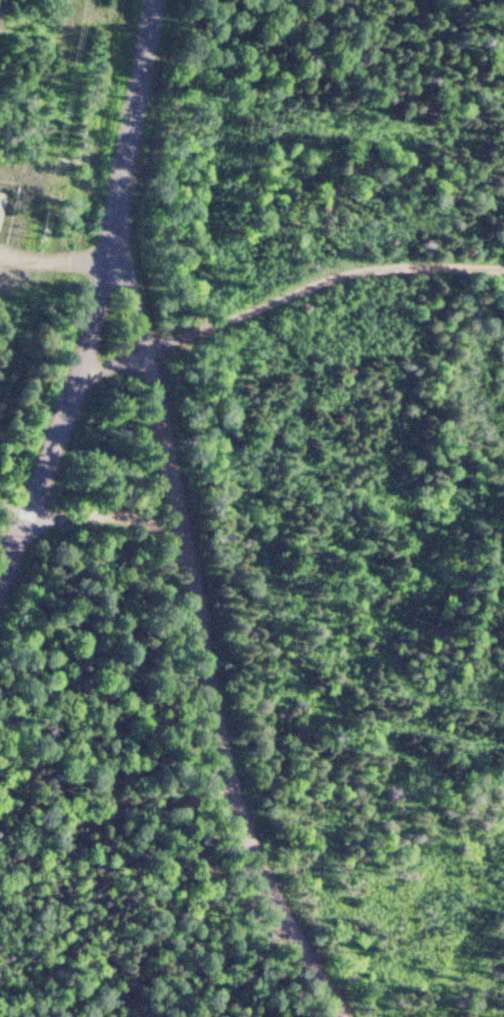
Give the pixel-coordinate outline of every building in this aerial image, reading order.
[(8,196),(0,226),(0,194),(8,196)]
